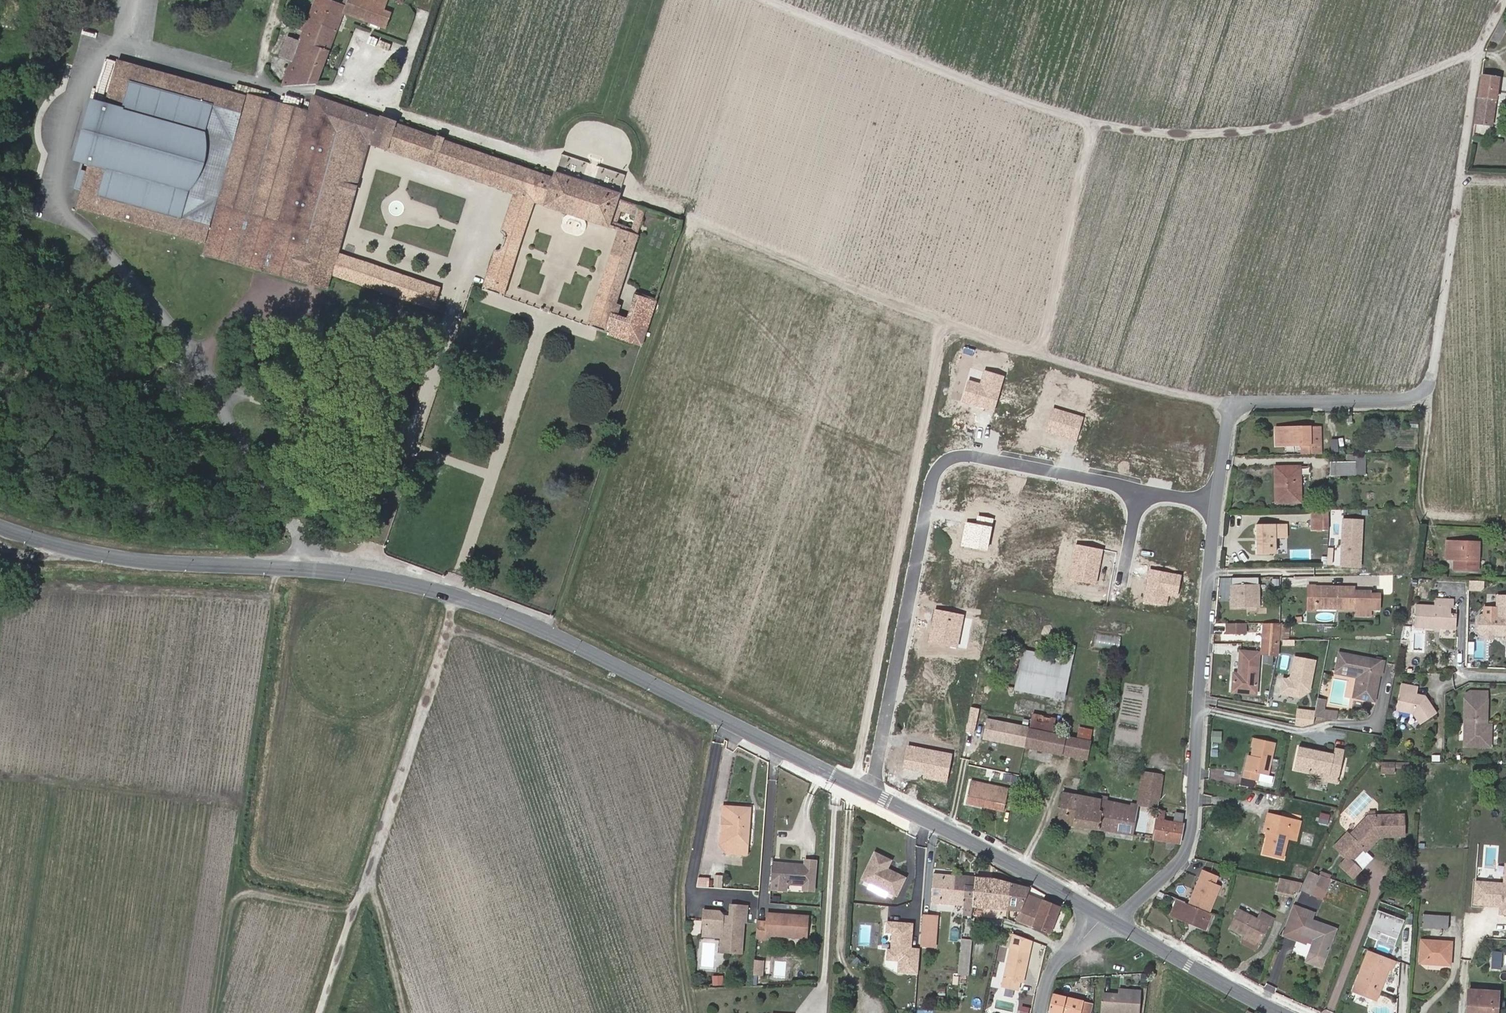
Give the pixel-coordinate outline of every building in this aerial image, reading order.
[(388,0),(348,0),(346,6),(331,0),(316,0),(300,42),(286,37),(279,55),(293,60),(282,86),(316,84),(336,30),(343,12),(385,28),(391,13),(384,10),(388,0)] [(1505,26),(1505,21),(1501,18),(1496,29),(1491,38),(1498,42),(1505,26)] [(273,44),(270,51),(279,55),(286,37),(278,34),(274,44),(273,44)] [(368,143),(374,115),(315,95),(314,95),(309,111),(249,96),(247,96),(247,97),(243,96),(116,61),(107,101),(105,101),(104,103),(95,101),(93,110),(100,112),(92,137),(92,143),(90,156),(89,162),(88,176),(86,194),(86,207),(207,242),(204,254),(327,289),(331,275),(330,275),(338,253),(368,143)] [(1491,126),(1499,79),(1481,76),(1475,123),(1491,126)] [(534,203),(608,228),(615,209),(618,199),(620,194),(555,173),(554,177),(374,115),(368,143),(474,179),(486,183),(515,193),(503,230),(505,236),(504,239),(521,244),(534,203)] [(471,191),(482,195),(486,183),(474,179),(471,191)] [(618,222),(615,229),(619,230),(637,236),(646,209),(618,199),(615,209),(635,215),(631,226),(618,222)] [(637,236),(619,230),(606,270),(624,277),(637,236)] [(504,239),(502,245),(519,251),(521,244),(504,239)] [(504,296),(519,251),(502,245),(502,248),(500,249),(496,250),(483,289),(504,296)] [(338,253),(330,275),(331,275),(441,312),(443,306),(436,303),(441,288),(338,253)] [(606,270),(603,278),(622,284),(624,277),(606,270)] [(588,327),(606,333),(616,303),(622,284),(603,278),(588,327)] [(616,303),(606,333),(642,345),(656,301),(634,294),(627,317),(618,315),(621,305),(616,303)] [(1047,410),(1059,411),(1060,402),(1048,401),(1047,410)] [(1302,454),(1321,454),(1321,434),(1309,434),(1309,427),(1276,427),(1277,445),(1302,445),(1302,454)] [(1331,462),(1331,473),(1355,474),(1355,453),(1347,453),(1347,462),(1331,462)] [(1364,453),(1355,453),(1355,474),(1364,474),(1364,453)] [(1300,466),(1274,466),(1275,477),(1282,477),(1283,502),(1301,502),(1300,466)] [(1283,502),(1282,477),(1275,477),(1275,502),(1283,502)] [(1313,529),(1328,529),(1328,510),(1313,510),(1313,529)] [(1361,568),(1364,518),(1342,517),(1339,567),(1361,568)] [(1276,553),(1276,538),(1275,524),(1256,524),(1256,553),(1276,553)] [(1275,524),(1276,538),(1288,538),(1287,524),(1275,524)] [(1445,559),(1454,559),(1454,569),(1478,570),(1479,542),(1446,540),(1445,559)] [(1230,577),(1230,607),(1259,608),(1260,578),(1230,577)] [(1468,580),(1468,589),(1478,589),(1482,586),(1482,581),(1468,580)] [(1316,611),(1316,608),(1317,586),(1308,586),(1307,610),(1316,611)] [(1317,586),(1316,608),(1357,609),(1357,615),(1371,615),(1371,609),(1372,593),(1372,591),(1355,591),(1355,587),(1317,586)] [(1372,593),(1371,609),(1380,609),(1380,594),(1372,593)] [(1496,634),(1499,632),(1499,631),(1505,631),(1505,634),(1505,639),(1505,595),(1498,595),(1497,607),(1484,607),(1484,614),(1481,614),(1478,617),(1478,630),(1481,634),(1484,634),(1493,634),(1496,634)] [(1432,629),(1441,629),(1456,629),(1456,615),(1450,615),(1450,608),(1453,608),(1453,600),(1435,600),(1434,608),(1415,607),(1414,628),(1432,629)] [(1335,613),(1316,612),(1316,620),(1334,622),(1335,613)] [(1262,644),(1278,645),(1279,623),(1263,623),(1262,644)] [(1119,650),(1121,635),(1095,633),(1093,648),(1119,650)] [(1015,689),(1063,699),(1074,646),(1063,644),(1060,659),(1023,652),(1015,689)] [(1277,653),(1278,645),(1262,644),(1261,652),(1277,653)] [(1241,651),(1239,673),(1234,673),(1233,692),(1256,693),(1259,652),(1241,651)] [(1381,676),(1384,661),(1339,652),(1335,670),(1353,674),(1354,669),(1365,672),(1363,683),(1358,682),(1355,698),(1373,701),(1379,675),(1381,676)] [(1292,656),(1290,677),(1282,676),(1280,694),(1312,697),(1315,658),(1292,656)] [(1096,672),(1107,674),(1108,668),(1097,666),(1096,672)] [(1363,683),(1365,672),(1354,669),(1353,674),(1358,682),(1363,683)] [(974,696),(987,699),(990,686),(977,683),(974,696)] [(1401,685),(1396,711),(1413,714),(1420,725),(1436,715),(1424,697),(1416,696),(1417,688),(1401,685)] [(1471,692),(1465,696),(1464,747),(1490,748),(1490,726),(1486,726),(1483,726),(1483,721),(1487,721),(1487,693),(1471,692)] [(1328,718),(1330,710),(1324,709),(1326,699),(1318,697),(1314,715),(1328,718)] [(1096,712),(1101,713),(1101,716),(1107,717),(1109,707),(1097,704),(1096,712)] [(971,715),(983,717),(984,709),(972,707),(971,715)] [(1005,733),(1026,737),(1030,719),(1009,714),(1005,733)] [(1031,714),(1030,719),(1026,737),(1024,747),(1049,752),(1052,733),(1055,719),(1031,714)] [(1077,739),(1090,742),(1093,729),(1079,726),(1077,739)] [(1211,741),(1222,742),(1222,731),(1212,731),(1211,741)] [(1049,752),(1062,755),(1066,736),(1052,733),(1049,752)] [(1086,760),(1090,742),(1077,739),(1066,736),(1062,755),(1086,760)] [(1252,756),(1249,771),(1245,770),(1243,777),(1257,780),(1259,773),(1268,775),(1275,743),(1256,738),(1254,748),(1252,756)] [(1321,771),(1339,775),(1344,749),(1335,748),(1334,753),(1298,746),(1294,769),(1320,774),(1321,771)] [(1394,772),(1394,768),(1394,763),(1381,763),(1380,772),(1394,772)] [(1339,775),(1321,771),(1320,774),(1319,779),(1337,783),(1339,775)] [(1158,801),(1162,775),(1143,772),(1137,804),(1139,804),(1157,807),(1158,801)] [(967,803),(1003,811),(1008,789),(971,781),(967,803)] [(1099,810),(1101,799),(1063,793),(1058,823),(1098,829),(1101,810),(1099,810)] [(1134,817),(1130,817),(1131,807),(1109,801),(1107,801),(1101,799),(1099,810),(1101,810),(1098,829),(1135,835),(1136,824),(1133,824),(1134,817)] [(1134,817),(1133,824),(1136,824),(1139,804),(1137,804),(1132,803),(1131,807),(1130,817),(1134,817)] [(728,841),(731,805),(725,805),(722,841),(728,841)] [(751,807),(731,805),(728,841),(728,852),(747,854),(751,807)] [(1163,820),(1164,812),(1157,810),(1153,839),(1179,843),(1184,814),(1176,813),(1175,822),(1163,820)] [(1351,861),(1363,849),(1360,846),(1373,833),(1379,833),(1379,836),(1380,836),(1403,836),(1403,816),(1374,815),(1374,811),(1369,811),(1369,815),(1368,815),(1349,835),(1347,833),(1334,846),(1346,858),(1350,862),(1351,861)] [(1328,825),(1330,814),(1320,812),(1318,824),(1328,825)] [(1264,830),(1269,831),(1273,815),(1268,813),(1264,830)] [(1273,815),(1269,831),(1273,832),(1272,836),(1268,835),(1263,853),(1282,858),(1288,837),(1296,840),(1301,822),(1273,815)] [(1498,830),(1497,849),(1505,849),(1505,831),(1498,830)] [(1365,851),(1380,836),(1379,836),(1379,833),(1373,833),(1360,846),(1363,849),(1365,851)] [(1359,869),(1371,857),(1365,851),(1363,849),(1351,861),(1359,869)] [(875,852),(863,878),(872,882),(889,891),(896,895),(906,877),(887,868),(891,860),(875,852)] [(1359,869),(1351,861),(1350,862),(1346,858),(1340,865),(1352,877),(1359,869)] [(804,864),(772,862),(770,882),(786,883),(803,884),(802,890),(812,890),(815,860),(804,859),(804,864)] [(1301,889),(1322,899),(1326,890),(1323,888),(1321,892),(1314,888),(1320,876),(1310,872),(1301,889)] [(933,873),(931,901),(964,904),(965,888),(956,887),(956,875),(933,873)] [(722,887),(722,875),(714,875),(714,887),(722,887)] [(965,888),(964,904),(973,905),(976,877),(956,875),(956,887),(965,888)] [(1332,879),(1321,875),(1320,876),(1314,888),(1321,892),(1323,888),(1326,890),(1332,879)] [(1007,909),(1011,883),(996,879),(976,877),(973,905),(1007,909)] [(708,888),(709,878),(699,878),(697,888),(708,888)] [(1293,894),(1295,891),(1297,881),(1281,878),(1277,891),(1293,894)] [(1265,885),(1274,887),(1276,881),(1267,879),(1265,885)] [(1221,917),(1224,902),(1173,880),(1167,895),(1177,899),(1185,902),(1212,914),(1221,917)] [(1298,891),(1303,883),(1297,881),(1295,891),(1298,891)] [(786,883),(770,882),(769,890),(785,891),(786,883)] [(889,891),(872,882),(870,887),(886,896),(889,891)] [(1027,894),(1030,888),(1011,883),(1007,909),(1021,910),(1027,894)] [(1017,919),(1051,933),(1062,906),(1043,898),(1042,900),(1027,894),(1021,910),(1017,919)] [(1170,915),(1178,918),(1185,902),(1177,899),(1170,915)] [(1185,902),(1178,918),(1205,930),(1212,914),(1185,902)] [(723,916),(719,911),(704,911),(703,927),(704,927),(723,929),(722,937),(721,951),(742,953),(743,922),(746,922),(747,906),(731,905),(730,917),(723,916)] [(1313,944),(1315,938),(1294,929),(1299,915),(1311,919),(1314,912),(1294,905),(1283,935),(1306,944),(1307,942),(1313,944)] [(1230,927),(1245,935),(1259,942),(1268,925),(1271,927),(1275,920),(1263,913),(1259,920),(1239,911),(1230,927)] [(785,916),(782,913),(767,912),(767,921),(757,920),(756,937),(766,938),(766,934),(807,937),(808,915),(789,914),(789,916),(785,916)] [(1448,929),(1448,916),(1423,914),(1422,928),(1448,929)] [(936,946),(938,915),(923,915),(920,945),(936,946)] [(1294,929),(1315,938),(1313,944),(1310,951),(1317,954),(1314,964),(1322,967),(1336,928),(1311,919),(1299,915),(1294,929)] [(722,937),(723,929),(704,927),(703,936),(722,937)] [(910,932),(893,931),(892,953),(909,954),(910,932)] [(1019,981),(1023,982),(1031,940),(1013,933),(1001,987),(1017,990),(1019,981)] [(1244,939),(1257,946),(1259,942),(1245,935),(1244,939)] [(970,958),(971,938),(962,937),(960,958),(970,958)] [(1451,965),(1452,942),(1421,940),(1419,963),(1451,965)] [(1306,956),(1309,944),(1296,941),(1293,952),(1306,956)] [(1388,950),(1374,944),(1371,952),(1385,958),(1388,950)] [(1502,972),(1503,949),(1490,948),(1488,971),(1502,972)] [(1314,964),(1317,954),(1310,951),(1306,962),(1314,964)] [(1385,958),(1371,952),(1368,951),(1353,991),(1374,1000),(1379,984),(1382,985),(1389,968),(1391,969),(1394,961),(1385,958)] [(969,974),(970,963),(970,962),(970,958),(960,958),(960,961),(960,962),(959,973),(969,974)] [(771,961),(764,960),(762,974),(770,975),(771,961)] [(1377,1001),(1382,985),(1379,984),(1374,1000),(1377,1001)] [(1140,990),(1128,990),(1128,995),(1119,994),(1110,993),(1110,995),(1103,995),(1102,1012),(1138,1012),(1140,990)] [(1468,990),(1467,1012),(1497,1012),(1498,992),(1468,990)] [(1049,1012),(1051,1012),(1090,1012),(1093,1003),(1053,994),(1049,1012)] [(1225,997),(1220,994),(1217,999),(1222,1002),(1225,997)]
